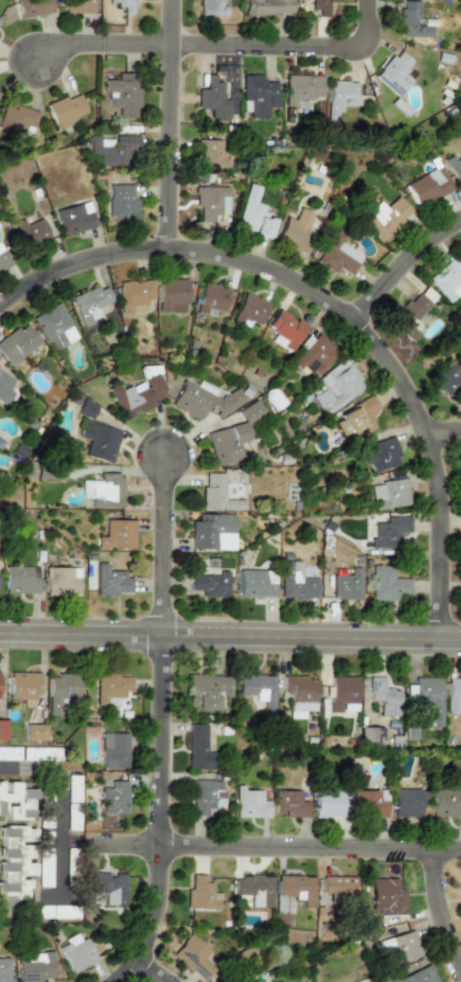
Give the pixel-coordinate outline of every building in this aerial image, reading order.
[(50,0),(17,0),(19,18),(52,13),(50,0)] [(65,13),(92,13),(92,0),(65,0),(65,13)] [(123,4),(122,14),(131,14),(132,0),(108,0),(108,4),(123,4)] [(198,15),(220,15),(220,0),(199,0),(198,15)] [(292,0),(243,0),(243,16),(280,16),(280,14),(292,14),(292,0)] [(336,0),(311,0),(311,9),(318,10),(318,16),(328,17),(328,2),(336,2),(336,0)] [(399,37),(430,37),(430,25),(418,25),(418,1),(400,0),(399,37)] [(411,61),(398,49),(374,77),(396,97),(411,80),(402,72),(411,61)] [(118,118),(138,118),(138,87),(135,87),(135,72),(117,72),(117,80),(105,80),(105,108),(118,108),(118,118)] [(210,118),(228,118),(228,99),(222,99),(222,82),(215,82),(215,74),(206,74),(206,89),(196,89),(196,108),(210,108),(210,118)] [(305,108),(305,98),(322,98),(322,75),(285,74),(284,107),(305,108)] [(277,106),(277,81),(261,81),(261,75),(241,75),(241,100),(249,100),(249,117),(267,117),(267,106),(277,106)] [(355,106),(356,81),(328,80),(327,123),(336,124),(336,105),(355,106)] [(64,96),(44,104),(55,128),(87,114),(79,93),(65,99),(64,96)] [(3,103),(0,119),(0,129),(31,136),(36,109),(3,103)] [(138,135),(114,135),(114,137),(90,137),(90,165),(129,164),(128,153),(138,153),(138,135)] [(226,167),(227,140),(198,139),(197,166),(226,167)] [(454,159),(452,155),(445,158),(456,184),(460,182),(460,156),(454,159)] [(451,190),(441,166),(404,182),(415,206),(451,190)] [(272,219),(263,217),(265,205),(256,202),(259,186),(245,183),(235,230),(269,237),(272,219)] [(138,198),(131,197),(132,185),(108,184),(107,219),(137,220),(138,198)] [(227,214),(228,186),(197,186),(195,221),(219,222),(220,214),(227,214)] [(385,207),(379,201),(360,219),(380,240),(411,211),(396,196),(385,207)] [(95,226),(87,201),(55,210),(62,235),(95,226)] [(312,213),(298,207),(293,219),(284,216),(274,241),(305,253),(311,239),(302,236),(312,213)] [(23,251),(50,240),(41,218),(25,224),(22,219),(12,223),(23,251)] [(339,242),(344,234),(332,227),(312,260),(333,273),(337,267),(349,274),(361,255),(339,242)] [(10,264),(2,249),(0,250),(0,270),(10,264)] [(448,303),(460,291),(460,286),(459,284),(460,282),(460,268),(451,257),(426,279),(448,303)] [(153,280),(119,281),(120,313),(144,312),(143,301),(153,301),(153,280)] [(187,280),(159,280),(158,313),(186,313),(187,280)] [(229,287),(202,281),(196,312),(213,316),(215,310),(223,312),(229,287)] [(71,296),(80,325),(100,319),(96,307),(111,302),(105,284),(71,296)] [(414,320),(435,296),(422,284),(388,321),(409,340),(421,327),(414,320)] [(231,321),(247,327),(249,321),(259,325),(268,302),(243,292),(231,321)] [(51,340),(56,349),(77,337),(57,302),(31,317),(45,343),(51,340)] [(270,341),(289,352),(305,325),(277,308),(266,327),(275,332),(270,341)] [(26,322),(0,339),(0,355),(6,365),(40,345),(26,322)] [(290,363),(297,370),(302,365),(315,377),(337,353),(317,334),(290,363)] [(344,359),(304,389),(324,415),(364,385),(344,359)] [(440,396),(460,386),(460,383),(451,362),(428,372),(440,396)] [(141,377),(159,376),(159,365),(140,366),(141,377)] [(6,402),(12,391),(7,389),(13,378),(0,371),(0,399),(6,402)] [(108,387),(123,419),(153,405),(152,401),(165,395),(155,374),(121,390),(117,383),(108,387)] [(170,405),(200,421),(206,409),(227,421),(241,395),(229,388),(222,401),(211,395),(214,389),(198,381),(195,386),(184,380),(170,405)] [(340,436),(348,432),(351,438),(375,427),(368,413),(378,408),(373,396),(331,415),(340,436)] [(90,419),(96,405),(82,398),(75,412),(90,419)] [(245,426),(265,416),(257,401),(238,410),(245,426)] [(119,431),(93,423),(92,429),(81,426),(78,437),(88,440),(84,455),(110,463),(119,431)] [(214,464),(241,458),(238,443),(249,440),(244,423),(206,432),(214,464)] [(370,449),(363,451),(371,473),(400,462),(390,436),(368,443),(370,449)] [(81,480),(81,497),(90,498),(90,506),(120,507),(121,473),(100,472),(100,480),(81,480)] [(243,510),(243,500),(224,500),(224,473),(205,473),(205,486),(202,486),(201,509),(243,510)] [(371,483),(373,509),(408,505),(405,479),(371,483)] [(234,514),(198,513),(197,521),(191,520),(191,548),(233,549),(234,514)] [(409,517),(385,516),(385,522),(372,522),(372,547),(398,547),(399,532),(409,532),(409,517)] [(133,520),(105,519),(105,536),(97,536),(97,547),(133,548),(133,520)] [(301,561),(281,561),(280,598),(317,598),(317,578),(300,577),(301,561)] [(132,578),(124,577),(124,570),(106,570),(106,563),(96,563),(96,595),(117,595),(118,591),(132,592),(132,578)] [(370,599),(408,600),(409,578),(393,578),(393,565),(371,564),(370,599)] [(5,593),(37,594),(38,567),(5,566),(5,593)] [(79,568),(46,567),(45,594),(79,594),(79,568)] [(350,575),(332,574),(332,599),(359,599),(360,568),(350,568),(350,575)] [(238,596),(274,597),(275,571),(239,570),(238,596)] [(190,590),(202,590),(202,596),(228,597),(228,571),(219,571),(219,575),(191,574),(190,590)] [(39,672),(9,671),(8,698),(22,698),(22,707),(33,707),(34,694),(39,694),(39,672)] [(117,706),(117,698),(124,698),(124,691),(131,691),(131,677),(117,676),(117,672),(96,672),(95,705),(117,706)] [(76,699),(76,675),(48,674),(47,715),(61,715),(61,698),(76,699)] [(216,709),(216,694),(220,694),(219,697),(229,697),(229,675),(188,674),(187,709),(216,709)] [(237,694),(262,694),(262,711),(273,711),(273,675),(245,675),(245,678),(237,678),(237,694)] [(290,692),(289,718),(304,718),(304,710),(315,711),(315,679),(306,679),(306,675),(282,675),(282,692),(290,692)] [(357,676),(330,676),(330,712),(342,712),(342,709),(357,709),(357,676)] [(384,677),(368,676),(368,700),(380,700),(380,715),(398,715),(398,689),(384,689),(384,677)] [(406,684),(406,702),(423,703),(422,726),(440,726),(441,677),(413,677),(413,684),(406,684)] [(447,677),(445,712),(458,712),(458,698),(460,698),(460,678),(447,677)] [(44,724),(24,724),(24,741),(44,740),(44,724)] [(187,769),(213,770),(213,752),(205,752),(205,724),(188,724),(187,769)] [(383,727),(361,727),(360,744),(383,744),(383,727)] [(126,732),(100,733),(101,768),(126,768),(126,732)] [(125,780),(110,781),(110,787),(99,788),(99,814),(126,814),(125,780)] [(205,816),(205,808),(212,808),(212,797),(222,798),(222,781),(190,780),(190,815),(205,816)] [(2,815),(2,820),(31,819),(30,789),(26,789),(26,782),(4,782),(5,793),(0,793),(0,815),(2,815)] [(235,817),(268,817),(269,800),(261,800),(261,789),(235,788),(235,817)] [(419,818),(420,789),(392,788),(392,817),(419,818)] [(353,789),(352,816),(385,817),(386,790),(353,789)] [(456,800),(456,789),(431,789),(431,817),(460,816),(460,800),(456,800)] [(308,801),(301,801),(301,790),(274,790),(274,812),(283,812),(283,817),(308,817),(308,801)] [(341,818),(342,790),(314,790),(313,817),(341,818)] [(0,826),(0,893),(3,893),(3,901),(25,901),(25,877),(31,877),(32,863),(23,863),(23,858),(31,858),(32,827),(0,826)] [(124,874),(114,873),(113,874),(87,873),(87,892),(105,893),(105,905),(124,906),(124,874)] [(206,875),(191,874),(191,889),(187,889),(186,908),(219,909),(219,893),(212,892),(212,882),(205,882),(206,875)] [(313,908),(313,876),(277,875),(276,896),(302,897),(302,907),(313,908)] [(234,876),(234,894),(250,895),(250,907),(270,907),(271,877),(234,876)] [(321,896),(355,896),(355,876),(322,876),(321,896)] [(404,889),(398,889),(397,878),(369,879),(370,910),(378,910),(378,915),(405,914),(404,889)] [(421,955),(413,929),(376,942),(379,954),(388,952),(392,965),(421,955)] [(213,968),(203,958),(209,951),(190,933),(172,953),(202,980),(213,968)] [(79,940),(75,934),(55,944),(71,973),(96,960),(84,937),(79,940)] [(39,978),(53,978),(52,951),(30,952),(30,961),(17,961),(18,981),(40,981),(39,978)] [(8,958),(0,958),(0,981),(8,981),(8,958)] [(401,981),(437,981),(428,964),(399,979),(401,981)]
